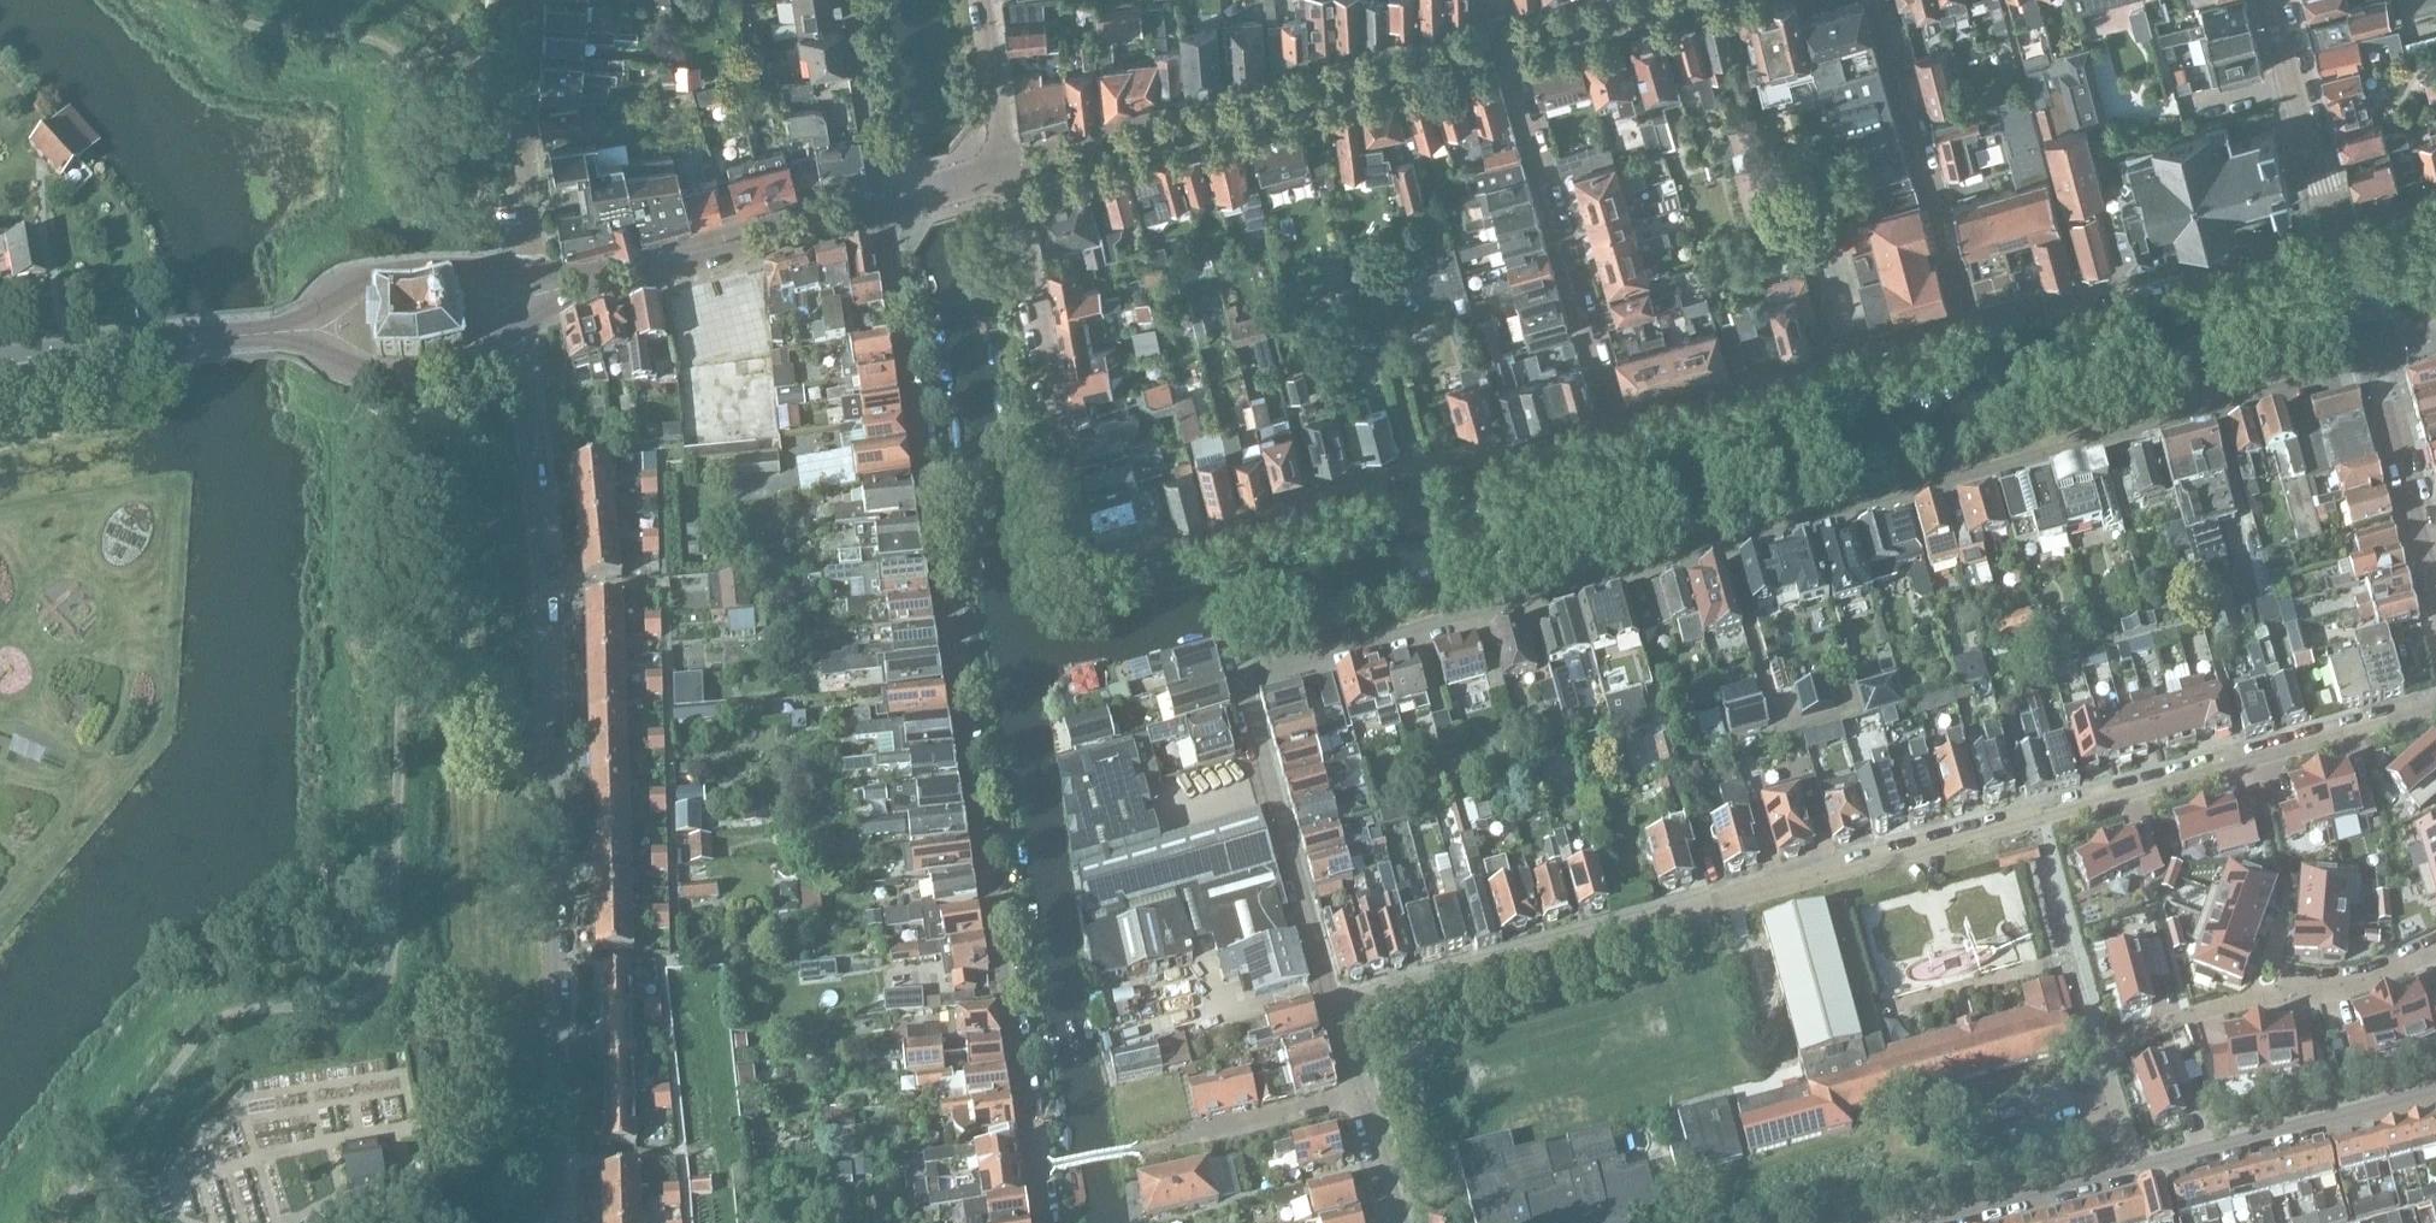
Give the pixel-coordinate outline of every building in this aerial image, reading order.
[(543,23),(584,26),(615,29),(619,29),(620,17),(609,16),(610,3),(599,2),(586,1),(586,0),(545,0),(543,23)] [(770,22),(772,35),(798,31),(797,25),(841,18),(838,0),(792,0),(795,18),(770,22)] [(1002,3),(1010,52),(1041,50),(1063,48),(1062,34),(1047,35),(1046,19),(1044,19),(1043,0),(1042,0),(1021,2),(1011,3),(1002,3)] [(1271,69),(1286,64),(1310,58),(1306,2),(1300,2),(1295,2),(1297,18),(1277,23),(1274,0),(1266,0),(1271,69)] [(1300,2),(1306,2),(1310,58),(1336,51),(1332,0),(1300,0),(1300,2)] [(1336,51),(1363,43),(1360,0),(1332,0),(1336,51)] [(1363,43),(1389,36),(1388,0),(1360,0),(1363,43)] [(1389,36),(1420,28),(1418,0),(1388,0),(1389,36)] [(1420,28),(1447,21),(1446,0),(1418,0),(1420,28)] [(1447,21),(1470,16),(1469,0),(1446,0),(1447,21)] [(1739,15),(1739,16),(1742,29),(1743,30),(1743,31),(1744,32),(1745,33),(1746,34),(1747,35),(1754,58),(1748,59),(1752,73),(1756,72),(1764,100),(1793,92),(1789,77),(1815,70),(1801,18),(1797,0),(1776,0),(1746,8),(1746,9),(1742,10),(1741,10),(1741,11),(1740,11),(1740,12),(1739,13),(1739,14),(1739,15)] [(1801,18),(1815,70),(1820,91),(1833,139),(1846,136),(1864,200),(1914,187),(1879,62),(1878,62),(1870,33),(1871,32),(1862,0),(1801,18)] [(1915,13),(1918,12),(1920,20),(1941,14),(1937,0),(1900,0),(1904,16),(1915,13)] [(1944,23),(1955,20),(1954,16),(1969,12),(1967,3),(1966,0),(1938,0),(1944,23)] [(2028,26),(2044,21),(2038,0),(2021,0),(2028,26)] [(2074,10),(2113,0),(2071,0),(2074,10)] [(2158,33),(2161,45),(2172,42),(2199,35),(2206,33),(2250,21),(2247,10),(2247,7),(2246,1),(2245,0),(2227,0),(2202,7),(2206,20),(2158,33)] [(2304,14),(2350,2),(2349,0),(2300,0),(2304,14)] [(2305,16),(2312,43),(2396,21),(2391,0),(2368,0),(2305,16)] [(2413,14),(2435,8),(2435,0),(2410,0),(2413,14)] [(1099,35),(1100,56),(1101,65),(1106,112),(1160,97),(1156,57),(1128,60),(1129,62),(1113,63),(1113,61),(1114,61),(1111,34),(1152,30),(1152,22),(1150,5),(1098,10),(1099,35)] [(1706,38),(1699,40),(1711,81),(1725,77),(1720,60),(1733,57),(1723,14),(1702,20),(1706,38)] [(1999,40),(2011,36),(2005,18),(1994,21),(1999,40)] [(1231,79),(1264,70),(1261,19),(1225,23),(1231,79)] [(2206,33),(2199,35),(2205,59),(2213,57),(2257,46),(2250,21),(2206,33)] [(1695,22),(1668,29),(1682,79),(1696,76),(1704,106),(1717,103),(1711,81),(1699,40),(1695,22)] [(543,23),(541,50),(582,53),(583,39),(614,41),(615,29),(584,26),(543,23)] [(1222,81),(1217,26),(1182,30),(1187,90),(1222,81)] [(625,40),(635,41),(636,30),(629,30),(626,30),(619,29),(615,29),(614,41),(625,42),(625,40)] [(798,31),(772,35),(774,47),(797,43),(798,53),(805,52),(808,73),(824,71),(824,77),(849,73),(842,29),(833,31),(805,35),(804,30),(798,31)] [(2376,34),(2379,43),(2388,41),(2392,58),(2404,55),(2398,29),(2376,34)] [(1646,96),(1655,124),(1662,150),(1675,146),(1666,116),(1667,116),(1663,104),(1680,99),(1662,30),(1631,39),(1646,96)] [(2362,60),(2359,48),(2378,44),(2376,31),(2314,48),(2320,71),(2362,60)] [(1155,50),(1156,57),(1160,97),(1185,91),(1181,47),(1168,48),(1166,34),(1152,34),(1153,50),(1155,50)] [(1096,56),(1100,56),(1099,35),(1080,37),(1084,73),(1066,75),(1066,79),(1069,121),(1101,113),(1096,70),(1097,70),(1096,56)] [(1584,51),(1587,60),(1600,110),(1620,105),(1621,107),(1636,103),(1632,88),(1636,87),(1632,69),(1625,70),(1620,52),(1618,42),(1607,45),(1584,51)] [(2172,42),(2161,45),(2165,60),(2176,57),(2172,42)] [(2213,57),(2205,59),(2212,84),(2219,82),(2264,70),(2257,46),(2213,57)] [(2072,70),(2060,73),(2074,126),(2106,117),(2088,47),(2067,53),(2072,70)] [(1063,48),(1041,50),(1042,63),(1064,61),(1063,48)] [(1542,100),(1573,92),(1574,96),(1590,92),(1579,52),(1532,64),(1542,100)] [(1946,52),(1916,60),(1930,112),(1960,104),(1953,80),(1946,52)] [(2043,136),(2045,136),(2073,128),(2061,86),(2060,86),(2056,73),(2065,70),(2061,53),(2040,58),(2042,64),(2025,69),(2036,107),(2035,108),(2043,136)] [(541,54),(539,76),(580,79),(593,80),(608,81),(615,82),(616,72),(581,70),(582,57),(541,54)] [(759,77),(778,74),(776,60),(757,63),(759,77)] [(2371,113),(2365,89),(2359,66),(2321,76),(2335,128),(2372,119),(2371,113)] [(661,72),(662,86),(674,85),(674,71),(661,72)] [(1069,123),(1069,121),(1066,79),(1042,81),(1041,71),(1013,75),(1023,135),(1069,123)] [(1497,73),(1465,82),(1472,108),(1479,139),(1480,139),(1487,166),(1488,168),(1521,158),(1517,144),(1494,150),(1488,126),(1510,120),(1497,73)] [(539,76),(538,98),(561,100),(579,99),(579,92),(608,93),(608,81),(593,80),(580,79),(539,76)] [(762,78),(746,80),(749,100),(765,97),(762,78)] [(2176,82),(2179,93),(2192,89),(2189,79),(2176,82)] [(814,95),(812,81),(782,86),(784,99),(814,95)] [(2427,84),(2431,102),(2435,101),(2435,82),(2427,84)] [(1460,84),(1432,91),(1444,132),(1445,132),(1445,134),(1464,128),(1468,143),(1480,139),(1479,139),(1472,108),(1467,110),(1462,93),(1460,84)] [(1432,91),(1405,98),(1421,156),(1421,158),(1432,155),(1428,142),(1445,137),(1444,132),(1432,91)] [(2014,97),(1996,103),(2002,126),(2010,156),(2017,186),(2048,177),(2026,94),(2014,97)] [(605,98),(537,107),(541,132),(580,127),(578,113),(606,109),(605,98)] [(1396,100),(1361,109),(1366,143),(1383,141),(1384,151),(1390,150),(1393,164),(1394,172),(1393,173),(1394,180),(1399,178),(1408,208),(1425,204),(1413,159),(1421,156),(1405,98),(1396,100)] [(1963,110),(1931,118),(1937,141),(1945,173),(1974,165),(1967,134),(1982,131),(2002,126),(1996,103),(1977,107),(1963,110)] [(818,110),(813,110),(813,108),(785,113),(788,134),(811,131),(820,187),(864,175),(859,138),(828,143),(824,116),(821,112),(818,110)] [(1361,109),(1335,116),(1344,173),(1350,172),(1367,170),(1368,175),(1393,173),(1394,172),(1393,164),(1390,150),(1384,151),(1383,141),(1366,143),(1361,109)] [(2125,177),(2106,182),(2127,258),(2154,250),(2152,243),(2157,242),(2172,238),(2178,236),(2179,243),(2235,228),(2233,221),(2240,219),(2237,208),(2288,194),(2289,194),(2272,132),(2232,143),(2225,120),(2206,126),(2207,130),(2183,137),(2126,152),(2129,163),(2122,165),(2125,177)] [(1300,126),(1252,139),(1254,148),(1262,178),(1264,177),(1266,187),(1311,174),(1312,176),(1328,172),(1320,121),(1300,127),(1300,126)] [(2353,157),(2387,147),(2408,141),(2405,130),(2388,134),(2389,136),(2385,137),(2380,121),(2336,133),(2344,159),(2353,157)] [(1651,153),(1662,150),(1655,124),(1644,128),(1651,153)] [(49,125),(30,143),(61,177),(80,159),(49,125)] [(2082,270),(2114,261),(2096,195),(2104,193),(2101,184),(2085,125),(2073,128),(2045,136),(2082,270)] [(1748,128),(1729,133),(1734,151),(1753,146),(1748,128)] [(582,141),(548,146),(553,175),(553,176),(554,175),(555,180),(552,185),(555,207),(554,208),(562,255),(616,241),(634,236),(689,221),(681,188),(672,153),(619,161),(601,164),(600,164),(596,140),(582,142),(582,141)] [(1612,157),(1607,141),(1557,156),(1561,172),(1612,157)] [(1241,142),(1204,151),(1215,191),(1218,200),(1244,194),(1246,204),(1244,208),(1249,227),(1266,223),(1257,184),(1249,185),(1247,171),(1241,142)] [(2419,147),(2426,175),(2435,173),(2435,142),(2419,147)] [(619,161),(616,143),(598,146),(601,164),(619,161)] [(2387,147),(2353,157),(2344,159),(2354,195),(2398,183),(2387,147)] [(782,150),(754,157),(757,168),(766,201),(772,200),(794,193),(807,190),(819,187),(813,153),(798,157),(786,160),(782,150)] [(1204,151),(1179,158),(1189,198),(1215,191),(1204,151)] [(730,175),(716,179),(725,212),(738,208),(738,209),(766,201),(757,168),(754,157),(744,159),(727,163),(729,175),(730,175)] [(1179,158),(1155,164),(1167,209),(1191,202),(1189,198),(1179,158)] [(1487,166),(1465,173),(1471,192),(1478,190),(1486,188),(1526,176),(1521,158),(1488,168),(1487,166)] [(700,183),(681,188),(689,221),(695,220),(719,213),(725,212),(716,179),(712,161),(701,164),(704,176),(698,178),(700,183)] [(1576,177),(1575,181),(1576,186),(1579,189),(1583,202),(1623,191),(1646,184),(1643,171),(1619,178),(1614,162),(1575,174),(1576,177)] [(1155,164),(1133,170),(1147,222),(1169,217),(1167,209),(1155,164)] [(1759,167),(1735,174),(1753,237),(1776,230),(1759,167)] [(1103,188),(1098,190),(1100,197),(1105,196),(1107,206),(1102,207),(1106,220),(1109,219),(1110,225),(1110,226),(1111,225),(1114,241),(1121,234),(1123,224),(1121,216),(1139,211),(1131,180),(1128,171),(1100,179),(1103,188)] [(1526,176),(1486,188),(1493,211),(1533,200),(1526,176)] [(2017,186),(1953,204),(1979,299),(2019,288),(2012,261),(2008,245),(2032,238),(2031,233),(2060,224),(2048,177),(2017,186)] [(1080,236),(1087,263),(1105,259),(1097,228),(1085,183),(1035,196),(1048,245),(1080,236)] [(1874,245),(1852,251),(1860,279),(1861,279),(1874,324),(1896,319),(1897,322),(1909,319),(1908,316),(1935,308),(1936,311),(1948,308),(1947,305),(1935,262),(1929,264),(1924,244),(1930,243),(1919,203),(1914,187),(1864,200),(1862,201),(1866,215),(1874,245)] [(1481,200),(1478,190),(1471,192),(1458,196),(1461,205),(1481,200)] [(1623,191),(1583,202),(1587,215),(1586,219),(1588,224),(1590,227),(1592,232),(1631,220),(1623,191)] [(1678,194),(1655,201),(1658,212),(1681,206),(1678,194)] [(1493,211),(1465,219),(1468,229),(1496,221),(1500,235),(1540,223),(1537,211),(1533,200),(1493,211)] [(1868,241),(1860,212),(1831,221),(1839,249),(1868,241)] [(1631,220),(1592,232),(1593,236),(1592,240),(1594,245),(1597,248),(1600,261),(1640,250),(1650,247),(1668,242),(1670,241),(1667,229),(1637,238),(1631,220)] [(1500,235),(1459,246),(1463,257),(1503,245),(1506,258),(1547,246),(1540,223),(1500,235)] [(2037,255),(2012,261),(2019,288),(2073,272),(2060,224),(2031,233),(2032,238),(2037,255)] [(1110,226),(1100,227),(1107,258),(1107,259),(1118,257),(1114,241),(1111,225),(1110,226)] [(46,273),(38,232),(5,238),(13,280),(46,273)] [(873,239),(844,246),(850,286),(851,290),(853,308),(874,305),(884,303),(880,281),(873,239)] [(1671,252),(1668,242),(1650,247),(1653,257),(1671,252)] [(1454,243),(1420,252),(1430,286),(1441,283),(1444,295),(1451,293),(1466,289),(1454,243)] [(815,253),(814,253),(820,293),(821,297),(822,307),(824,326),(826,340),(846,337),(841,303),(836,304),(834,294),(851,290),(850,286),(844,246),(815,253)] [(1504,275),(1483,281),(1486,292),(1514,285),(1554,273),(1548,250),(1507,261),(1511,275),(1504,277),(1504,275)] [(1640,250),(1600,261),(1604,275),(1603,278),(1605,284),(1608,286),(1609,289),(1649,277),(1644,262),(1640,250)] [(814,253),(789,260),(796,306),(797,313),(808,311),(806,297),(820,293),(814,253)] [(789,260),(767,266),(767,269),(772,303),(769,304),(770,319),(773,345),(783,344),(780,313),(777,314),(776,304),(781,303),(783,309),(796,306),(789,260)] [(1095,261),(1048,273),(1052,298),(1084,290),(1081,273),(1097,270),(1095,261)] [(1162,263),(1141,269),(1145,284),(1166,278),(1162,263)] [(1518,298),(1503,303),(1506,313),(1521,309),(1561,297),(1556,278),(1554,273),(1514,285),(1515,289),(1518,298)] [(759,276),(729,283),(734,322),(763,319),(759,276)] [(1786,278),(1768,283),(1769,286),(1765,287),(1783,352),(1809,344),(1801,314),(1814,310),(1805,276),(1787,281),(1786,278)] [(729,281),(666,297),(678,368),(739,361),(734,322),(729,283),(729,281)] [(1682,301),(1679,289),(1651,297),(1647,281),(1610,293),(1618,320),(1681,302),(1682,301)] [(462,316),(464,316),(463,314),(463,312),(461,313),(458,299),(455,300),(452,286),(450,286),(449,284),(414,292),(378,292),(378,293),(377,293),(377,309),(372,309),(372,324),(372,340),(377,340),(377,355),(378,355),(378,357),(421,357),(464,347),(464,345),(466,344),(463,330),(465,330),(462,316)] [(1084,290),(1052,298),(1056,323),(1108,310),(1122,307),(1119,295),(1102,298),(1100,288),(1100,286),(1084,290)] [(1706,295),(1682,301),(1681,302),(1687,322),(1692,320),(1691,314),(1710,308),(1706,295)] [(637,347),(629,348),(630,351),(632,366),(634,383),(657,380),(654,356),(649,357),(647,345),(666,342),(659,299),(655,300),(652,297),(644,299),(642,303),(630,307),(637,347)] [(1561,297),(1521,309),(1523,317),(1531,345),(1572,334),(1564,306),(1561,297)] [(1139,320),(1154,316),(1149,300),(1135,303),(1139,320)] [(1730,307),(1734,321),(1721,325),(1734,368),(1746,364),(1738,337),(1757,331),(1748,301),(1730,307)] [(593,316),(591,317),(602,358),(618,354),(622,369),(632,366),(630,351),(629,351),(625,337),(627,336),(623,323),(622,323),(618,310),(607,313),(604,311),(595,313),(593,316)] [(1108,310),(1056,323),(1060,346),(1093,339),(1091,329),(1105,327),(1103,316),(1109,315),(1108,313),(1108,310)] [(1487,359),(1498,356),(1499,356),(1502,355),(1504,354),(1493,316),(1491,317),(1476,321),(1484,349),(1487,359)] [(591,317),(562,325),(567,345),(565,345),(565,348),(563,352),(567,365),(572,364),(574,373),(590,369),(594,386),(609,386),(602,360),(602,358),(591,317)] [(1263,318),(1231,326),(1235,343),(1267,334),(1263,318)] [(824,326),(812,328),(814,342),(826,340),(824,326)] [(1717,329),(1691,336),(1703,375),(1713,372),(1716,373),(1722,371),(1724,369),(1728,368),(1717,329)] [(1662,334),(1641,340),(1644,350),(1642,350),(1653,389),(1665,386),(1669,386),(1674,385),(1676,382),(1678,382),(1667,343),(1664,344),(1662,334)] [(847,357),(843,361),(846,381),(847,381),(859,379),(858,369),(893,363),(889,335),(851,341),(853,356),(847,357)] [(1630,354),(1616,357),(1627,393),(1628,396),(1632,395),(1635,396),(1640,394),(1643,392),(1653,389),(1642,350),(1644,350),(1641,340),(1639,340),(1637,335),(1626,339),(1630,354)] [(1272,349),(1269,336),(1254,339),(1258,352),(1272,349)] [(1691,336),(1667,343),(1678,382),(1680,382),(1683,382),(1688,381),(1691,378),(1703,375),(1691,336)] [(1093,339),(1060,346),(1064,371),(1120,358),(1118,344),(1110,346),(1094,349),(1093,339)] [(1537,379),(1520,384),(1531,425),(1555,418),(1544,377),(1541,368),(1537,351),(1525,355),(1531,376),(1536,374),(1537,379)] [(1498,356),(1487,359),(1488,364),(1493,383),(1507,432),(1531,425),(1520,384),(1503,389),(1501,384),(1506,383),(1498,356)] [(1120,358),(1064,371),(1070,403),(1114,393),(1111,374),(1128,371),(1125,357),(1120,358)] [(1467,384),(1450,388),(1456,409),(1455,410),(1461,431),(1491,422),(1489,413),(1496,411),(1488,384),(1493,383),(1488,364),(1479,367),(1477,362),(1462,367),(1467,384)] [(848,390),(827,393),(829,404),(842,402),(856,400),(855,394),(862,393),(862,394),(897,389),(893,363),(858,369),(859,379),(847,381),(848,390)] [(1555,364),(1541,368),(1544,377),(1555,418),(1593,408),(1582,366),(1558,373),(1555,364)] [(793,368),(774,369),(776,391),(795,389),(793,368)] [(2406,376),(2413,401),(2435,394),(2435,368),(2406,376)] [(1293,400),(1310,396),(1304,373),(1287,377),(1293,400)] [(1169,378),(1144,385),(1148,401),(1154,405),(1175,400),(1169,378)] [(790,391),(776,392),(778,411),(804,408),(802,389),(790,391)] [(2376,462),(2358,401),(2355,390),(2285,409),(2257,417),(2267,454),(2272,453),(2298,545),(2321,538),(2306,482),(2335,474),(2376,462)] [(856,400),(842,402),(846,427),(866,424),(902,418),(898,392),(862,398),(862,399),(856,400)] [(1193,393),(1175,398),(1185,438),(1191,436),(1209,505),(1221,502),(1225,504),(1234,502),(1236,498),(1238,497),(1228,459),(1225,447),(1207,451),(1202,433),(1203,433),(1193,393)] [(2413,401),(2420,425),(2435,420),(2435,394),(2413,401)] [(1397,446),(1386,405),(1371,409),(1368,397),(1354,401),(1356,413),(1367,454),(1397,446)] [(1266,398),(1252,401),(1257,425),(1261,424),(1262,431),(1275,479),(1288,476),(1293,478),(1298,477),(1300,473),(1303,472),(1291,426),(1290,426),(1287,415),(1271,419),(1266,398)] [(1315,404),(1301,408),(1317,468),(1330,464),(1331,468),(1334,469),(1346,466),(1348,463),(1347,460),(1349,459),(1336,414),(1333,401),(1315,405),(1315,404)] [(1098,430),(1078,435),(1084,459),(1127,448),(1126,444),(1129,443),(1132,441),(1130,432),(1134,431),(1135,430),(1137,430),(1138,429),(1138,427),(1139,426),(1139,424),(1139,423),(1139,421),(1138,420),(1138,419),(1137,418),(1135,417),(1134,416),(1132,416),(1131,416),(1129,416),(1118,419),(1118,416),(1096,422),(1098,430)] [(854,451),(796,460),(801,494),(859,486),(858,480),(910,473),(911,473),(902,418),(866,424),(846,427),(839,428),(841,438),(852,436),(854,451)] [(2252,418),(2226,425),(2229,435),(2244,485),(2255,482),(2248,458),(2262,454),(2254,428),(2252,418)] [(2420,426),(2427,449),(2435,446),(2435,422),(2420,426)] [(2213,429),(2160,443),(2162,449),(2165,460),(2174,495),(2189,547),(2197,572),(2221,566),(2229,563),(2217,524),(2237,518),(2227,479),(2216,438),(2213,429)] [(1238,430),(1222,434),(1225,447),(1228,459),(1233,462),(1243,497),(1257,493),(1261,494),(1268,493),(1271,489),(1273,489),(1271,480),(1264,452),(1261,440),(1242,445),(1238,430)] [(1127,445),(1128,450),(1084,461),(1090,494),(1137,482),(1132,458),(1144,454),(1144,458),(1162,453),(1158,436),(1127,445)] [(2427,450),(2434,474),(2435,473),(2435,447),(2427,450)] [(2160,449),(2153,451),(2155,460),(2156,462),(2165,460),(2162,449),(2160,449)] [(2103,459),(2109,481),(2110,481),(2113,491),(2124,488),(2129,506),(2132,516),(2146,512),(2143,502),(2164,496),(2172,494),(2172,496),(2174,495),(2165,460),(2156,462),(2155,460),(2153,451),(2148,452),(2145,450),(2138,452),(2136,456),(2127,458),(2128,458),(2123,459),(2123,460),(2121,454),(2103,459)] [(574,461),(577,491),(614,487),(611,458),(574,461)] [(2103,459),(2050,474),(2065,529),(2065,530),(2066,531),(2102,521),(2104,531),(2122,526),(2109,481),(2103,459)] [(1178,475),(1165,479),(1177,524),(1205,517),(1193,471),(1194,471),(1192,461),(1175,465),(1178,475)] [(2382,486),(2376,462),(2335,474),(2340,495),(2316,501),(2318,510),(2342,503),(2342,501),(2371,493),(2370,490),(2382,486)] [(642,473),(642,485),(658,484),(658,473),(642,473)] [(2027,483),(1998,491),(1998,492),(2000,492),(2015,546),(2039,540),(2040,543),(2067,536),(2066,531),(2065,530),(2065,529),(2050,474),(2026,481),(2027,483)] [(658,496),(658,484),(642,485),(642,496),(658,496)] [(617,517),(614,487),(577,491),(580,520),(617,517)] [(864,506),(835,509),(836,526),(880,522),(880,518),(917,515),(912,487),(911,487),(863,491),(864,506)] [(1099,546),(1124,539),(1143,534),(1130,488),(1091,498),(1099,546)] [(1953,501),(1942,504),(1953,541),(1959,562),(1960,561),(1963,571),(1986,564),(1979,541),(2009,532),(1998,492),(1998,491),(1997,489),(1953,501)] [(2352,530),(2382,522),(2391,519),(2385,495),(2345,506),(2352,530)] [(1928,508),(1915,512),(1925,548),(1931,570),(1959,562),(1953,541),(1942,504),(1940,504),(1937,503),(1930,505),(1928,508)] [(1894,567),(1924,559),(1911,513),(1888,520),(1856,528),(1865,559),(1872,584),(1874,584),(1874,585),(1896,579),(1894,567)] [(582,550),(619,546),(617,517),(580,520),(582,550)] [(805,528),(804,517),(783,518),(784,530),(805,528)] [(861,552),(840,554),(841,569),(862,567),(880,565),(923,561),(918,522),(856,529),(857,542),(860,542),(861,552)] [(2384,529),(2353,537),(2359,558),(2390,549),(2399,546),(2393,527),(2384,529)] [(659,532),(643,532),(643,544),(659,543),(659,532)] [(1843,533),(1817,540),(1834,601),(1873,590),(1857,534),(1845,538),(1843,533)] [(1813,541),(1740,562),(1754,609),(1776,601),(1796,596),(1799,607),(1829,599),(1813,541)] [(2246,545),(2249,558),(2263,554),(2259,541),(2246,545)] [(659,543),(643,544),(644,555),(660,555),(659,543)] [(622,575),(619,546),(582,550),(585,579),(622,575)] [(2342,578),(2330,581),(2333,593),(2358,586),(2358,582),(2396,571),(2405,569),(2399,548),(2399,546),(2390,549),(2359,558),(2349,561),(2339,564),(2342,578)] [(2264,561),(2263,554),(2249,558),(2251,565),(2264,561)] [(2266,569),(2264,561),(2251,565),(2253,572),(2266,569)] [(841,569),(827,570),(829,586),(864,583),(866,600),(872,600),(928,593),(924,565),(881,570),(880,565),(862,567),(841,569)] [(1701,578),(1687,581),(1703,639),(1742,628),(1725,566),(1699,573),(1701,578)] [(1909,576),(1915,597),(1922,601),(1934,598),(1925,566),(1913,569),(1909,576)] [(2224,578),(2221,566),(2197,572),(2200,585),(2224,578)] [(2268,576),(2266,569),(2253,572),(2255,580),(2268,576)] [(748,573),(709,576),(712,613),(723,612),(733,612),(751,610),(748,573)] [(2369,597),(2355,601),(2358,611),(2358,612),(2413,597),(2406,573),(2365,584),(2369,597)] [(2270,583),(2268,576),(2255,580),(2256,587),(2270,583)] [(1646,588),(1632,592),(1643,634),(1677,625),(1681,624),(1683,633),(1696,641),(1702,639),(1685,577),(1646,588)] [(2229,592),(2224,578),(2200,585),(2204,598),(2229,592)] [(2272,590),(2270,583),(2256,587),(2258,594),(2272,590)] [(2247,605),(2234,590),(2229,592),(2204,598),(2216,640),(2253,630),(2247,605)] [(2258,594),(2260,601),(2274,598),(2272,590),(2258,594)] [(1626,595),(1580,607),(1601,683),(1616,740),(1652,729),(1640,690),(1652,686),(1639,642),(1640,641),(1626,595)] [(587,598),(588,627),(625,626),(624,596),(587,598)] [(866,600),(847,602),(849,617),(873,614),(874,629),(933,622),(929,597),(872,603),(872,600),(866,600)] [(2358,611),(2340,616),(2343,628),(2361,623),(2361,624),(2363,624),(2375,620),(2379,633),(2419,621),(2413,597),(2358,612),(2358,611)] [(2264,627),(2281,623),(2274,598),(2260,601),(2247,605),(2253,630),(2264,627)] [(2299,626),(2292,603),(2278,607),(2284,631),(2286,630),(2297,627),(2299,626)] [(1554,628),(1539,632),(1550,669),(1564,665),(1563,661),(1564,660),(1580,656),(1588,684),(1589,686),(1601,683),(1580,607),(1550,614),(1554,628)] [(2029,611),(1993,623),(2000,643),(2036,631),(2029,611)] [(661,614),(645,614),(646,626),(662,625),(661,614)] [(2121,624),(2125,636),(2157,627),(2153,615),(2121,624)] [(1490,630),(1497,654),(1503,680),(1537,671),(1524,621),(1490,630)] [(662,625),(646,626),(646,637),(662,637),(662,625)] [(589,656),(626,655),(625,626),(588,627),(589,656)] [(2305,655),(2297,627),(2286,630),(2294,658),(2305,655)] [(893,646),(844,651),(845,663),(895,657),(894,655),(938,651),(934,628),(892,631),(893,646)] [(2176,629),(2160,634),(2151,636),(2155,650),(2169,646),(2180,642),(2176,629)] [(2404,694),(2401,685),(2398,674),(2412,670),(2406,650),(2405,650),(2400,631),(2354,643),(2371,703),(2404,694)] [(1489,693),(1505,688),(1503,680),(1497,654),(1482,658),(1476,635),(1435,646),(1447,690),(1486,679),(1489,693)] [(2146,636),(2120,643),(2123,657),(2150,650),(2146,636)] [(2059,652),(2055,637),(2047,639),(2051,654),(2059,652)] [(2341,712),(2371,703),(2354,643),(2349,644),(2351,648),(2325,654),(2341,712)] [(1164,675),(1168,689),(1221,673),(1214,647),(1173,659),(1172,654),(1147,661),(1152,679),(1164,675)] [(2253,691),(2234,697),(2246,738),(2275,729),(2267,703),(2272,702),(2266,680),(2269,679),(2266,670),(2260,647),(2248,650),(2255,674),(2249,676),(2253,691)] [(2104,649),(2092,653),(2096,668),(2108,664),(2104,649)] [(1399,710),(1415,706),(1418,716),(1431,712),(1427,698),(1415,652),(1384,661),(1397,706),(1398,706),(1399,710)] [(895,657),(845,663),(846,676),(883,672),(884,688),(942,681),(938,653),(895,657)] [(627,685),(626,655),(589,656),(590,686),(627,685)] [(2311,655),(2293,660),(2296,670),(2314,664),(2311,655)] [(1382,660),(1337,672),(1351,722),(1378,715),(1382,732),(1401,727),(1382,660)] [(1983,661),(1956,668),(1961,687),(1988,679),(1983,661)] [(2186,665),(2163,672),(2166,685),(2169,699),(2182,745),(2197,741),(2195,736),(2205,733),(2190,680),(2186,665)] [(2278,667),(2266,670),(2269,679),(2282,727),(2306,721),(2295,679),(2282,683),(2278,667)] [(647,673),(647,684),(663,683),(663,672),(647,673)] [(1341,706),(1332,675),(1317,679),(1326,710),(1341,706)] [(1679,683),(1686,705),(1710,698),(1703,675),(1679,683)] [(1897,676),(1858,687),(1866,716),(1905,706),(1897,676)] [(704,677),(673,680),(674,710),(705,708),(704,677)] [(2202,677),(2190,680),(2205,733),(2215,730),(2217,736),(2232,732),(2219,685),(2205,689),(2202,677)] [(1223,678),(1167,694),(1174,723),(1185,720),(1231,706),(1223,678)] [(1829,679),(1794,688),(1802,716),(1837,707),(1829,679)] [(1559,702),(1557,695),(1554,682),(1540,686),(1545,706),(1559,702)] [(663,683),(647,684),(648,696),(664,695),(663,683)] [(1270,727),(1279,725),(1310,716),(1307,707),(1300,683),(1260,694),(1270,727)] [(1127,684),(1108,690),(1113,706),(1132,700),(1129,691),(1129,690),(1127,684)] [(591,715),(628,714),(627,685),(590,686),(591,715)] [(944,686),(935,688),(902,693),(901,690),(882,691),(884,708),(876,709),(878,722),(949,713),(944,686)] [(2154,690),(2142,694),(2156,746),(2166,744),(2168,749),(2182,745),(2169,699),(2157,702),(2154,690)] [(2038,694),(2027,698),(2054,791),(2080,783),(2067,739),(2052,743),(2043,712),(2038,694)] [(2134,709),(2121,712),(2134,759),(2148,755),(2146,749),(2156,746),(2142,694),(2130,697),(2134,709)] [(1762,697),(1723,708),(1731,736),(1769,725),(1762,697)] [(2027,798),(2054,791),(2027,698),(2016,701),(2021,719),(2020,719),(2029,751),(2015,754),(2027,798)] [(2105,704),(2093,707),(2108,760),(2118,757),(2119,763),(2134,759),(2121,712),(2108,716),(2105,704)] [(2093,705),(2065,713),(2068,727),(2071,726),(2084,772),(2099,768),(2098,763),(2108,760),(2093,707),(2093,705)] [(674,710),(673,710),(674,725),(728,721),(726,706),(705,708),(674,710)] [(1310,716),(1279,725),(1270,727),(1277,751),(1318,740),(1315,727),(1326,724),(1326,723),(1345,718),(1342,707),(1310,716)] [(1712,709),(1688,714),(1695,751),(1719,747),(1712,709)] [(871,712),(854,713),(855,722),(855,727),(872,725),(871,712)] [(1073,752),(1075,751),(1115,740),(1107,713),(1065,725),(1073,752)] [(1448,713),(1432,718),(1440,748),(1456,743),(1448,713)] [(629,743),(628,714),(591,715),(591,745),(629,743)] [(1174,723),(1147,731),(1149,736),(1152,748),(1176,741),(1176,744),(1191,740),(1199,769),(1235,758),(1234,756),(1241,754),(1237,739),(1230,741),(1223,716),(1187,726),(1185,720),(1174,723)] [(872,725),(855,727),(857,742),(878,740),(880,760),(955,750),(954,744),(949,718),(872,725)] [(1989,753),(1972,758),(1984,804),(1988,803),(1991,805),(1998,803),(2001,799),(2004,798),(2016,795),(2015,793),(2021,791),(2014,766),(2008,767),(2005,755),(2006,755),(1999,727),(1983,731),(1989,753)] [(1827,746),(1822,729),(1804,735),(1808,751),(1827,746)] [(665,731),(649,731),(649,743),(665,742),(665,731)] [(1671,735),(1654,739),(1664,772),(1680,767),(1671,735)] [(1949,751),(1932,756),(1947,812),(1950,811),(1953,815),(1962,812),(1964,807),(1967,806),(1978,803),(1966,762),(1969,761),(1961,735),(1946,739),(1949,751)] [(1077,756),(1059,761),(1074,871),(1078,870),(1163,845),(1145,785),(1161,781),(1152,748),(1149,736),(1113,746),(1077,756)] [(2388,778),(2408,801),(2409,800),(2419,811),(2435,796),(2435,785),(2432,780),(2435,776),(2435,745),(2431,740),(2388,778)] [(665,742),(649,743),(649,754),(665,754),(665,742)] [(1332,765),(1333,766),(1345,762),(1361,757),(1358,747),(1319,758),(1315,742),(1277,753),(1284,778),(1322,767),(1332,765)] [(591,745),(592,774),(629,773),(629,743),(591,745)] [(1924,746),(1909,751),(1915,773),(1897,778),(1910,824),(1913,823),(1917,825),(1924,823),(1926,819),(1941,814),(1930,776),(1932,775),(1924,746)] [(955,750),(880,760),(881,769),(898,767),(900,782),(913,780),(914,782),(959,777),(955,750)] [(1892,783),(1894,783),(1886,755),(1871,759),(1873,766),(1855,771),(1872,831),(1875,830),(1879,834),(1888,832),(1889,827),(1893,825),(1903,822),(1892,783)] [(1348,775),(1345,762),(1333,766),(1332,765),(1322,767),(1323,770),(1285,781),(1292,806),(1330,795),(1326,781),(1348,775)] [(2332,770),(2317,775),(2332,826),(2374,814),(2366,785),(2351,789),(2346,769),(2333,772),(2332,770)] [(592,774),(593,803),(630,802),(629,773),(592,774)] [(1562,796),(1583,790),(1578,773),(1557,779),(1562,796)] [(1674,774),(1658,779),(1663,797),(1679,792),(1674,774)] [(2296,805),(2281,809),(2289,838),(2332,826),(2317,775),(2303,779),(2303,781),(2290,784),(2296,805)] [(1779,857),(1784,856),(1788,859),(1798,857),(1799,852),(1805,850),(1804,847),(1813,845),(1809,829),(1813,823),(1826,819),(1814,777),(1814,778),(1765,792),(1768,801),(1763,802),(1779,857)] [(1854,779),(1819,788),(1823,800),(1834,842),(1838,841),(1841,845),(1847,843),(1848,838),(1853,837),(1852,830),(1867,826),(1857,791),(1854,779)] [(964,808),(959,781),(929,784),(890,789),(893,816),(964,808)] [(1714,830),(1711,835),(1714,843),(1718,845),(1726,872),(1730,870),(1734,873),(1741,871),(1743,867),(1745,866),(1756,864),(1757,863),(1749,834),(1752,833),(1748,818),(1752,817),(1743,783),(1719,789),(1725,808),(1732,806),(1735,820),(1713,826),(1714,830)] [(704,788),(677,790),(678,806),(705,805),(704,788)] [(887,801),(886,789),(864,791),(866,803),(887,801)] [(651,802),(667,802),(666,790),(650,790),(651,802)] [(1300,832),(1337,822),(1343,820),(1344,823),(1376,814),(1374,807),(1362,810),(1355,805),(1342,809),(1333,808),(1330,797),(1292,807),(1300,832)] [(1478,824),(1493,820),(1489,805),(1481,807),(1479,799),(1472,801),(1472,802),(1478,824)] [(630,802),(593,803),(594,833),(631,832),(630,802)] [(667,813),(667,802),(651,802),(651,813),(667,813)] [(1471,826),(1478,824),(1472,802),(1465,804),(1471,826)] [(765,803),(744,805),(745,823),(766,822),(765,803)] [(2192,816),(2175,820),(2183,849),(2215,840),(2219,854),(2257,843),(2249,815),(2234,819),(2230,805),(2213,810),(2213,808),(2191,814),(2192,816)] [(700,807),(677,808),(678,835),(701,834),(700,807)] [(863,837),(873,836),(911,833),(912,843),(959,839),(968,838),(964,812),(955,814),(910,818),(861,822),(863,837)] [(1648,844),(1649,848),(1646,852),(1648,860),(1652,861),(1660,890),(1663,889),(1667,892),(1676,889),(1678,885),(1692,881),(1684,852),(1693,849),(1685,818),(1670,822),(1674,837),(1648,844)] [(2416,827),(2428,868),(2428,869),(2435,867),(2435,821),(2416,827)] [(1471,826),(1473,834),(1473,836),(1491,832),(1488,822),(1471,826)] [(1301,836),(1308,861),(1384,840),(1381,829),(1368,833),(1368,832),(1342,838),(1339,826),(1301,836)] [(594,833),(595,862),(632,861),(631,832),(594,833)] [(1596,911),(1603,909),(1605,904),(1608,904),(1597,862),(1596,863),(1593,852),(1572,858),(1565,832),(1554,834),(1555,839),(1565,871),(1565,873),(1569,872),(1580,911),(1592,908),(1596,911)] [(2092,853),(2076,861),(2089,888),(2139,864),(2145,877),(2161,870),(2148,843),(2135,849),(2128,836),(2112,844),(2112,842),(2092,852),(2092,853)] [(690,839),(691,864),(705,863),(704,852),(712,852),(711,837),(690,839)] [(1561,873),(1565,871),(1555,839),(1543,843),(1549,864),(1545,865),(1548,876),(1532,880),(1543,921),(1547,919),(1550,922),(1558,920),(1559,916),(1572,913),(1561,873)] [(1374,857),(1376,849),(1385,847),(1384,840),(1308,861),(1315,887),(1329,883),(1330,884),(1353,877),(1350,863),(1374,857)] [(926,847),(902,848),(905,876),(930,875),(964,871),(973,870),(969,842),(926,847)] [(1474,887),(1461,891),(1466,907),(1477,949),(1502,943),(1500,933),(1488,888),(1476,847),(1464,850),(1474,887)] [(2001,870),(2040,860),(2037,848),(1998,859),(2001,870)] [(668,849),(651,849),(651,860),(668,860),(668,849)] [(668,860),(651,860),(651,872),(669,871),(668,860)] [(633,890),(632,861),(595,862),(596,892),(633,890)] [(1506,861),(1484,867),(1490,888),(1488,888),(1500,933),(1514,929),(1517,933),(1525,930),(1528,925),(1535,923),(1535,922),(1539,921),(1527,878),(1512,882),(1506,861)] [(2172,862),(2167,875),(2177,878),(2182,865),(2172,862)] [(1390,912),(1376,916),(1390,966),(1391,966),(1396,969),(1402,967),(1404,962),(1408,961),(1407,957),(1412,956),(1399,909),(1401,909),(1395,889),(1397,889),(1396,888),(1396,886),(1392,871),(1390,866),(1378,869),(1390,912)] [(2419,871),(2427,900),(2435,897),(2435,867),(2428,869),(2428,868),(2419,871)] [(1401,868),(1392,871),(1396,886),(1405,883),(1401,868)] [(1276,869),(1201,891),(1214,938),(1219,955),(1262,943),(1262,944),(1288,937),(1280,910),(1288,908),(1276,869)] [(2221,893),(2221,894),(2266,911),(2275,885),(2230,869),(2221,893)] [(1447,904),(1432,908),(1444,952),(1472,944),(1452,873),(1439,876),(1447,904)] [(929,906),(884,912),(887,929),(911,926),(924,924),(922,912),(937,910),(937,906),(978,899),(974,874),(931,881),(932,886),(934,900),(928,901),(929,906)] [(2167,875),(2163,888),(2172,892),(2177,878),(2167,875)] [(2303,875),(2300,902),(2349,906),(2348,907),(2358,908),(2360,879),(2303,875)] [(683,900),(693,899),(719,897),(717,884),(682,887),(683,900)] [(1319,900),(1344,894),(1341,884),(1316,891),(1319,900)] [(1409,885),(1396,888),(1397,889),(1402,909),(1416,960),(1444,952),(1432,908),(1417,912),(1409,885)] [(2212,890),(2203,915),(2257,935),(2266,911),(2221,894),(2221,893),(2212,890)] [(2387,892),(2377,893),(2379,907),(2389,906),(2387,892)] [(1365,927),(1354,930),(1366,973),(1390,966),(1376,916),(1369,894),(1356,897),(1365,927)] [(2299,926),(2298,928),(2347,932),(2348,907),(2349,906),(2300,902),(2299,926)] [(1809,1087),(1738,1107),(1740,1114),(1742,1122),(1751,1156),(1853,1128),(1848,1113),(2073,1051),(2058,996),(2054,981),(2023,990),(2028,1010),(1976,1025),(1975,1020),(1957,1024),(1958,1030),(1885,1050),(1846,905),(1841,906),(1826,910),(1825,907),(1763,924),(1764,931),(1800,1061),(1801,1061),(1809,1087)] [(2389,906),(2379,907),(2380,921),(2390,920),(2389,906)] [(653,908),(654,918),(670,918),(669,907),(653,908)] [(937,910),(922,912),(924,924),(927,946),(946,943),(984,937),(979,909),(942,915),(941,910),(937,911),(937,910)] [(2203,915),(2193,941),(2202,944),(2203,943),(2248,960),(2249,959),(2257,935),(2203,915)] [(1325,919),(1323,919),(1340,976),(1346,975),(1347,978),(1351,977),(1356,980),(1361,979),(1364,973),(1366,973),(1354,930),(1352,922),(1337,926),(1334,916),(1325,919)] [(670,918),(654,918),(654,931),(670,930),(670,918)] [(2177,921),(2167,924),(2171,937),(2181,935),(2177,921)] [(2296,926),(2294,955),(2319,957),(2319,958),(2344,960),(2347,932),(2298,928),(2299,926),(2296,926)] [(2365,933),(2364,943),(2379,944),(2380,934),(2365,933)] [(1262,943),(1219,955),(1226,979),(1248,973),(1255,997),(1308,982),(1308,983),(1309,982),(1295,935),(1288,937),(1262,944),(1262,943)] [(2181,935),(2171,937),(2175,951),(2184,949),(2181,935)] [(935,946),(918,949),(920,961),(942,958),(945,979),(951,978),(954,992),(976,989),(974,974),(989,971),(984,940),(945,946),(944,944),(935,946)] [(2135,940),(2106,948),(2123,1013),(2152,1005),(2145,980),(2160,976),(2153,947),(2138,951),(2135,940)] [(2202,944),(2194,969),(2198,971),(2196,977),(2212,983),(2214,976),(2241,986),(2251,959),(2249,959),(2248,960),(2203,943),(2202,944)] [(1978,964),(1974,946),(1907,964),(1911,981),(1978,964)] [(891,965),(920,961),(918,949),(890,953),(891,965)] [(818,964),(801,966),(802,981),(819,979),(818,964)] [(603,970),(604,1014),(633,1013),(632,969),(603,970)] [(2384,994),(2401,1045),(2432,1035),(2432,1033),(2435,1032),(2435,1000),(2422,1005),(2416,985),(2397,992),(2396,990),(2384,994)] [(922,991),(885,994),(886,1014),(908,1013),(924,1011),(923,998),(922,991)] [(944,999),(945,1008),(976,1006),(975,994),(944,999)] [(2360,1026),(2345,1031),(2355,1060),(2369,1055),(2370,1056),(2401,1045),(2384,994),(2371,998),(2372,1000),(2353,1007),(2360,1026)] [(644,1001),(646,1012),(662,1010),(660,999),(644,1001)] [(1270,1031),(1249,1037),(1250,1042),(1256,1041),(1257,1047),(1273,1042),(1274,1043),(1317,1031),(1314,1020),(1315,1015),(1314,1009),(1310,1006),(1310,1005),(1266,1017),(1270,1031)] [(662,1010),(646,1012),(647,1024),(663,1022),(662,1010)] [(948,1014),(949,1026),(925,1028),(907,1030),(908,1046),(1000,1038),(996,1010),(948,1014)] [(634,1056),(633,1013),(604,1014),(605,1057),(634,1056)] [(2270,1020),(2257,1022),(2264,1076),(2297,1071),(2297,1070),(2312,1068),(2308,1038),(2293,1040),(2290,1020),(2270,1022),(2270,1020)] [(2227,1049),(2212,1051),(2216,1081),(2231,1079),(2232,1080),(2264,1076),(2257,1022),(2244,1024),(2244,1026),(2224,1029),(2227,1049)] [(1324,1035),(1318,1036),(1282,1047),(1289,1072),(1331,1060),(1324,1035)] [(943,1055),(969,1054),(970,1068),(1005,1065),(1001,1039),(968,1041),(942,1044),(903,1048),(907,1075),(945,1072),(943,1055)] [(1157,1045),(1110,1056),(1116,1081),(1163,1069),(1157,1045)] [(2160,1053),(2132,1063),(2155,1126),(2183,1116),(2174,1092),(2188,1086),(2178,1058),(2164,1063),(2160,1053)] [(605,1057),(607,1100),(636,1100),(634,1056),(605,1057)] [(1338,1085),(1331,1060),(1289,1072),(1296,1097),(1338,1085)] [(1254,1069),(1257,1081),(1271,1077),(1271,1076),(1268,1077),(1266,1066),(1254,1069)] [(738,1086),(756,1086),(756,1068),(738,1068),(738,1086)] [(942,1103),(955,1102),(968,1100),(1010,1094),(1006,1068),(917,1079),(918,1089),(940,1087),(942,1102),(942,1103)] [(1250,1071),(1220,1078),(1228,1113),(1258,1106),(1250,1071)] [(1263,1105),(1277,1102),(1271,1077),(1257,1081),(1263,1105)] [(1228,1113),(1220,1078),(1189,1085),(1198,1120),(1228,1113)] [(671,1086),(655,1088),(656,1099),(672,1098),(671,1086)] [(969,1135),(988,1132),(990,1145),(990,1149),(1018,1145),(1010,1094),(968,1100),(955,1102),(942,1103),(944,1116),(952,1115),(953,1122),(957,1128),(962,1133),(969,1135)] [(672,1098),(656,1099),(657,1111),(673,1109),(672,1098)] [(637,1143),(636,1100),(607,1100),(608,1144),(637,1143)] [(1742,1158),(1726,1100),(1678,1113),(1687,1144),(1670,1149),(1677,1176),(1742,1158)] [(2428,1116),(2435,1149),(2435,1114),(2428,1116)] [(2403,1122),(2416,1170),(2426,1167),(2424,1159),(2421,1160),(2420,1154),(2435,1150),(2435,1149),(2428,1116),(2403,1122)] [(2403,1122),(2379,1128),(2388,1163),(2405,1158),(2406,1163),(2404,1164),(2406,1172),(2416,1170),(2403,1122)] [(1514,1153),(1510,1135),(1456,1149),(1475,1222),(1631,1222),(1629,1213),(1658,1206),(1647,1166),(1628,1171),(1625,1160),(1618,1161),(1609,1128),(1567,1139),(1568,1144),(1546,1150),(1545,1145),(1514,1153)] [(2379,1128),(2355,1135),(2368,1182),(2378,1180),(2375,1171),(2373,1172),(2372,1167),(2388,1163),(2379,1128)] [(1336,1131),(1275,1146),(1278,1158),(1293,1154),(1298,1173),(1304,1171),(1307,1173),(1314,1172),(1315,1169),(1343,1162),(1342,1158),(1345,1153),(1344,1146),(1339,1143),(1336,1131)] [(1627,1153),(1642,1148),(1639,1135),(1623,1139),(1627,1153)] [(2355,1135),(2331,1141),(2340,1175),(2357,1171),(2358,1176),(2356,1177),(2358,1185),(2368,1182),(2355,1135)] [(353,1192),(384,1188),(377,1141),(346,1146),(353,1192)] [(2327,1142),(2301,1149),(2313,1198),(2323,1196),(2319,1182),(2336,1178),(2327,1142)] [(977,1159),(980,1176),(1022,1170),(1018,1145),(990,1149),(990,1145),(960,1150),(960,1149),(924,1153),(926,1166),(977,1159)] [(2301,1149),(2275,1156),(2284,1191),(2300,1187),(2301,1191),(2304,1201),(2313,1198),(2301,1149)] [(911,1156),(891,1157),(891,1168),(911,1167),(911,1156)] [(2248,1162),(2264,1222),(2274,1222),(2270,1209),(2272,1209),(2269,1195),(2284,1191),(2275,1156),(2248,1162)] [(873,1160),(855,1161),(856,1177),(873,1177),(873,1160)] [(2222,1169),(2231,1205),(2247,1200),(2253,1222),(2264,1222),(2248,1162),(2222,1169)] [(1219,1203),(1209,1163),(1138,1180),(1148,1220),(1219,1203)] [(829,1180),(853,1179),(852,1164),(828,1166),(829,1180)] [(603,1169),(604,1199),(641,1198),(641,1168),(603,1169)] [(2196,1176),(2209,1222),(2217,1222),(2219,1222),(2216,1208),(2231,1205),(2222,1169),(2196,1176)] [(963,1204),(987,1200),(1025,1195),(1022,1170),(980,1176),(977,1176),(978,1187),(959,1190),(959,1192),(930,1197),(931,1209),(963,1204)] [(2170,1183),(2179,1218),(2199,1213),(2200,1217),(2197,1218),(2198,1222),(2209,1222),(2196,1176),(2170,1183)] [(690,1195),(714,1193),(713,1178),(689,1180),(690,1195)] [(1274,1194),(1278,1211),(1292,1208),(1296,1222),(1303,1222),(1310,1221),(1358,1209),(1357,1207),(1360,1203),(1358,1195),(1353,1192),(1350,1181),(1304,1193),(1303,1187),(1274,1194)] [(2164,1183),(2137,1190),(2137,1193),(2145,1222),(2174,1222),(2164,1183)] [(664,1185),(665,1196),(681,1195),(680,1184),(664,1185)] [(2421,1191),(2424,1200),(2435,1197),(2435,1187),(2421,1191)] [(2113,1199),(2119,1222),(2145,1222),(2137,1193),(2127,1196),(2123,1194),(2118,1195),(2116,1199),(2113,1199)] [(681,1195),(665,1196),(666,1209),(682,1207),(681,1195)] [(1029,1220),(1025,1195),(987,1200),(963,1204),(965,1222),(1030,1222),(1029,1220)] [(2391,1195),(2372,1199),(2376,1214),(2394,1209),(2391,1195)] [(605,1222),(642,1222),(641,1198),(604,1199),(605,1222)] [(2087,1206),(2092,1222),(2119,1222),(2113,1199),(2110,1200),(2106,1199),(2101,1200),(2099,1203),(2087,1206)] [(2372,1199),(2353,1205),(2357,1219),(2376,1214),(2372,1199)] [(2087,1206),(2085,1207),(2081,1205),(2076,1206),(2074,1210),(2062,1213),(2065,1222),(2092,1222),(2087,1206)] [(2318,1215),(2320,1222),(2343,1222),(2347,1222),(2344,1208),(2318,1215)] [(2062,1213),(2052,1215),(2048,1214),(2043,1215),(2040,1218),(2038,1219),(2039,1222),(2065,1222),(2062,1213)] [(1366,1219),(1360,1214),(1324,1222),(1367,1222),(1366,1219)]
